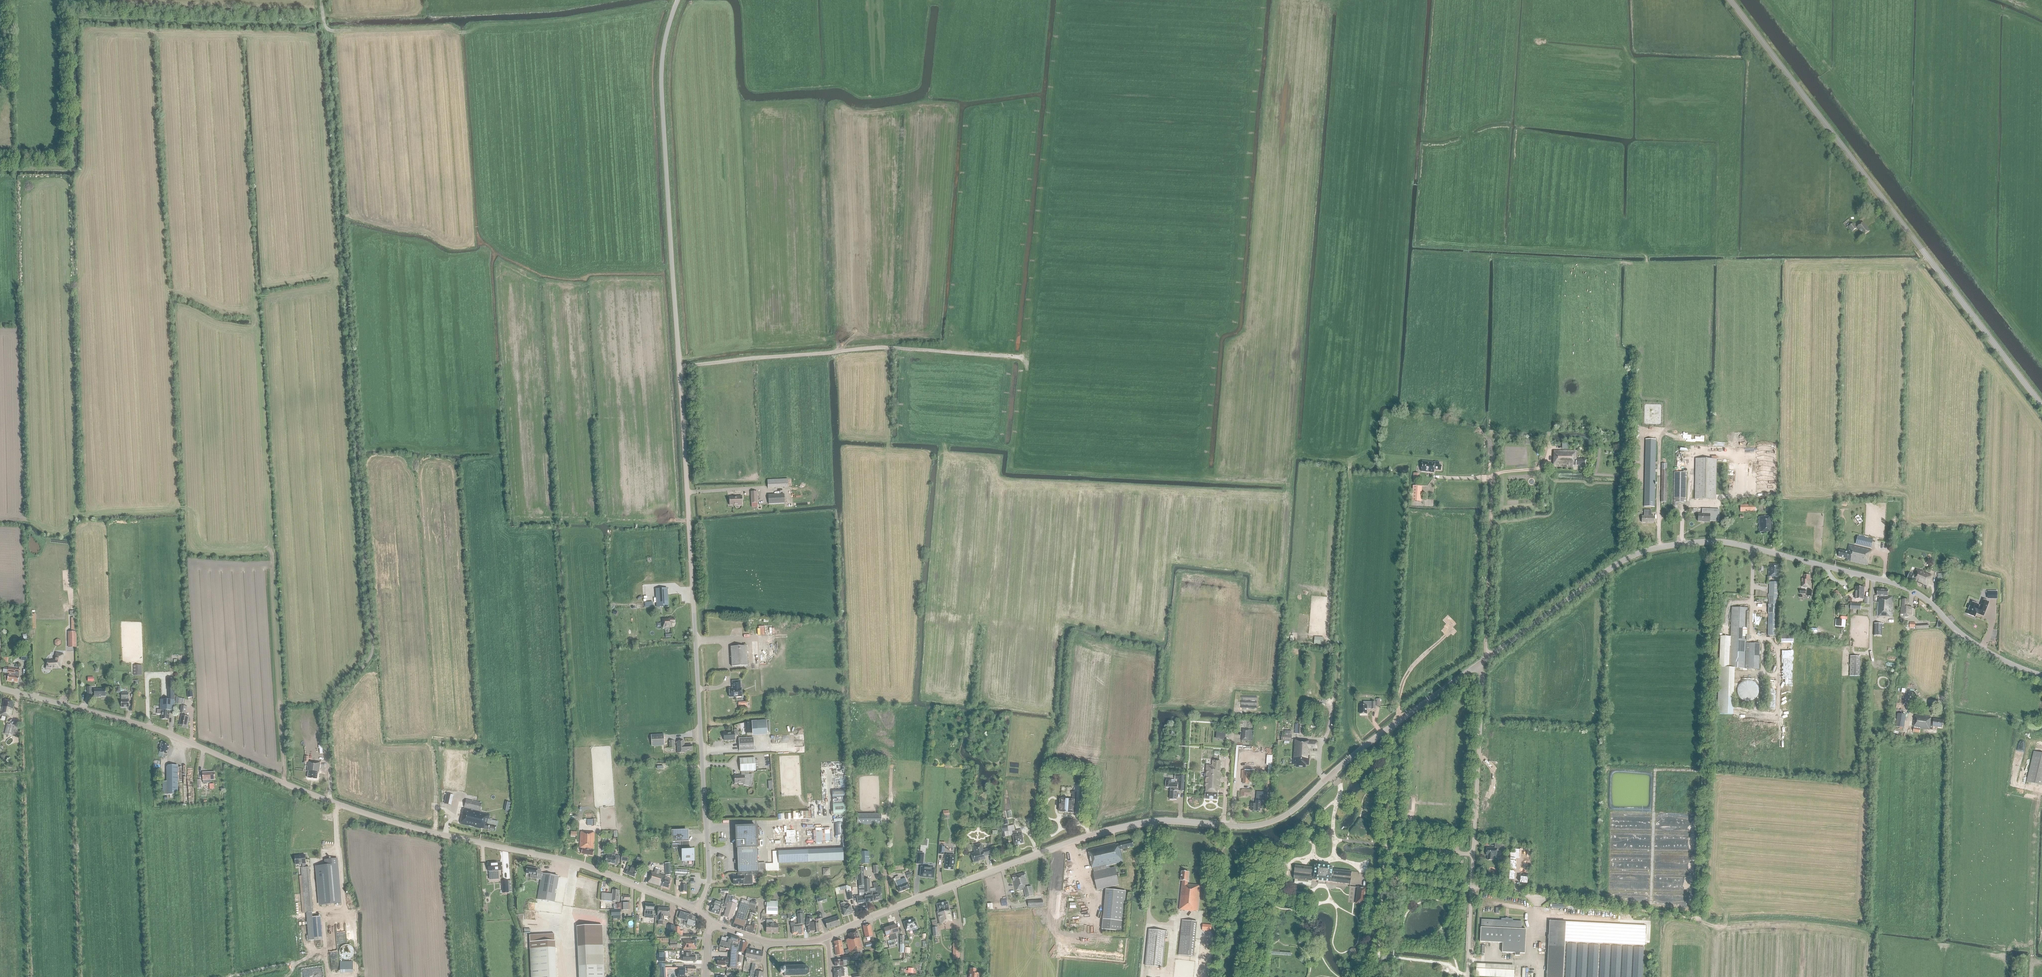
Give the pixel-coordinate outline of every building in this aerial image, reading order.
[(1848,227),(1852,232),(1857,228),(1853,223),(1848,227)] [(1857,227),(1864,236),(1870,231),(1863,223),(1857,227)] [(1644,507),(1654,507),(1656,440),(1646,440),(1644,507)] [(1776,445),(1758,445),(1758,486),(1776,486),(1776,445)] [(1553,451),(1552,467),(1572,467),(1573,465),(1584,465),(1585,459),(1576,459),(1576,451),(1553,451)] [(1694,499),(1715,499),(1716,459),(1695,458),(1694,499)] [(1426,472),(1426,473),(1432,473),(1433,469),(1440,470),(1441,465),(1438,465),(1438,462),(1434,461),(1434,462),(1422,461),(1421,472),(1426,472)] [(1673,508),(1677,508),(1677,503),(1685,503),(1686,473),(1674,473),(1673,508)] [(788,487),(788,479),(766,479),(767,488),(788,487)] [(1412,501),(1421,502),(1422,486),(1413,486),(1412,501)] [(784,503),(784,494),(768,495),(769,504),(784,503)] [(729,497),(729,505),(733,505),(742,505),(742,496),(733,497),(729,497)] [(1709,512),(1706,511),(1706,514),(1698,514),(1697,521),(1701,522),(1709,522),(1710,514),(1715,514),(1716,508),(1710,508),(1709,512)] [(1644,516),(1642,516),(1642,523),(1654,523),(1654,516),(1651,516),(1651,510),(1644,510),(1644,516)] [(1860,524),(1863,522),(1858,515),(1855,517),(1860,524)] [(1758,532),(1770,532),(1770,517),(1758,517),(1758,532)] [(1857,544),(1867,546),(1869,540),(1864,538),(1859,537),(1858,537),(1857,544)] [(1847,561),(1867,566),(1871,550),(1849,545),(1847,553),(1840,551),(1838,557),(1848,559),(1847,561)] [(1768,577),(1779,578),(1779,569),(1778,569),(1779,565),(1770,564),(1770,568),(1769,568),(1768,577)] [(1930,575),(1930,574),(1920,570),(1920,571),(1915,569),(1913,575),(1909,573),(1906,579),(1914,582),(1913,583),(1916,584),(1917,583),(1923,585),(1922,587),(1926,588),(1931,575),(1930,575)] [(1801,586),(1804,586),(1804,589),(1800,589),(1800,593),(1806,593),(1806,587),(1809,587),(1809,580),(1809,575),(1803,575),(1803,578),(1802,578),(1801,586)] [(1863,600),(1864,588),(1856,587),(1855,599),(1863,600)] [(668,606),(667,588),(657,588),(658,607),(668,606)] [(1778,590),(1769,589),(1768,604),(1778,605),(1778,590)] [(1877,617),(1891,617),(1892,597),(1884,597),(1884,596),(1887,596),(1887,590),(1877,590),(1877,596),(1879,596),(1879,598),(1877,598),(1877,617)] [(1907,600),(1902,600),(1901,606),(1900,615),(1904,615),(1904,616),(1905,617),(1907,617),(1908,617),(1908,615),(1911,615),(1911,607),(1907,607),(1907,600)] [(1967,614),(1975,617),(1976,613),(1984,616),(1989,602),(1983,600),(1980,606),(1971,602),(1967,614)] [(1745,668),(1746,642),(1747,607),(1731,607),(1730,637),(1729,667),(1734,667),(1745,668)] [(1767,635),(1777,636),(1778,609),(1768,609),(1767,635)] [(662,619),(663,628),(672,627),(671,624),(675,623),(675,618),(671,619),(671,618),(662,619)] [(1836,619),(1835,627),(1845,627),(1845,620),(1836,619)] [(1874,636),(1882,636),(1882,624),(1874,624),(1874,636)] [(1730,637),(1720,636),(1719,667),(1717,714),(1733,715),(1734,667),(1729,667),(1730,637)] [(1747,668),(1758,669),(1759,643),(1749,643),(1747,668)] [(744,647),(730,648),(731,666),(747,666),(746,645),(744,645),(744,647)] [(46,665),(45,668),(51,670),(51,668),(60,668),(63,654),(55,653),(56,653),(54,660),(46,661),(46,665)] [(1792,654),(1782,654),(1782,678),(1785,678),(1785,686),(1792,686),(1792,654)] [(1849,676),(1859,677),(1860,657),(1850,656),(1849,676)] [(133,665),(134,676),(142,676),(142,665),(133,665)] [(19,670),(8,668),(7,673),(9,673),(9,674),(8,674),(7,681),(17,683),(19,670)] [(1758,693),(1758,692),(1759,690),(1758,689),(1758,688),(1757,686),(1757,685),(1756,684),(1755,683),(1754,682),(1752,681),(1751,680),(1749,680),(1748,680),(1746,680),(1745,680),(1744,681),(1742,681),(1741,682),(1740,683),(1739,685),(1738,686),(1738,687),(1737,689),(1737,690),(1737,692),(1737,693),(1738,695),(1738,696),(1739,697),(1740,698),(1741,699),(1743,700),(1744,701),(1745,701),(1747,701),(1748,701),(1750,701),(1751,701),(1753,700),(1754,699),(1755,699),(1756,697),(1757,696),(1758,695),(1758,693)] [(729,689),(729,697),(741,697),(741,689),(740,689),(739,681),(732,682),(732,689),(729,689)] [(105,696),(105,689),(94,689),(94,690),(91,690),(91,687),(87,687),(87,694),(91,694),(91,693),(94,693),(94,697),(98,697),(98,696),(105,696)] [(181,705),(180,712),(182,713),(181,715),(179,725),(181,725),(181,726),(187,727),(187,724),(187,721),(188,721),(189,717),(185,716),(187,706),(184,706),(185,699),(179,698),(178,704),(181,705)] [(13,702),(4,699),(2,706),(1,706),(0,710),(0,715),(10,717),(13,706),(12,705),(13,702)] [(161,719),(169,719),(169,710),(174,710),(174,700),(160,699),(160,710),(157,709),(157,714),(162,714),(161,719)] [(1360,705),(1360,714),(1361,714),(1363,714),(1367,714),(1367,709),(1367,708),(1368,708),(1368,709),(1372,709),(1375,709),(1375,702),(1371,702),(1363,702),(1363,705),(1360,705)] [(1906,715),(1898,714),(1896,726),(1904,728),(1906,715)] [(1914,728),(1915,728),(1914,733),(1920,733),(1921,729),(1930,730),(1931,726),(1933,726),(1933,727),(1942,729),(1943,721),(1934,720),(1934,721),(1931,720),(1931,717),(1916,715),(1914,728)] [(4,734),(12,736),(14,726),(7,724),(4,734)] [(734,732),(723,733),(724,740),(735,740),(734,736),(738,735),(738,729),(734,730),(734,732)] [(1284,734),(1281,734),(1281,740),(1291,741),(1291,732),(1287,731),(1287,729),(1284,729),(1284,734)] [(1242,730),(1241,741),(1247,741),(1252,742),(1253,731),(1242,730)] [(650,735),(651,746),(664,745),(663,734),(650,735)] [(753,738),(738,739),(739,751),(754,750),(753,738)] [(1294,740),(1293,765),(1297,765),(1297,767),(1305,768),(1305,765),(1308,765),(1308,761),(1309,761),(1309,749),(1314,749),(1314,752),(1317,752),(1318,742),(1306,741),(1306,740),(1294,740)] [(691,751),(691,745),(684,745),(683,741),(676,742),(677,753),(684,753),(684,751),(691,751)] [(169,745),(166,744),(167,743),(161,742),(160,747),(161,748),(159,752),(163,753),(162,757),(165,758),(169,745)] [(2041,785),(2041,753),(2034,751),(2027,782),(2041,785)] [(320,773),(320,764),(308,763),(308,757),(304,757),(304,762),(307,763),(306,772),(308,772),(308,779),(317,779),(318,773),(320,773)] [(741,776),(734,776),(735,783),(738,783),(738,784),(744,783),(744,785),(749,786),(749,781),(751,781),(752,775),(748,775),(748,771),(756,771),(755,758),(739,759),(740,772),(741,772),(741,775),(741,776)] [(1204,799),(1217,800),(1217,794),(1217,793),(1217,787),(1218,787),(1220,761),(1212,761),(1212,766),(1206,766),(1205,774),(1203,773),(1203,777),(1205,777),(1205,782),(1206,782),(1206,787),(1205,793),(1204,799)] [(163,781),(163,786),(163,794),(172,794),(174,794),(178,794),(178,765),(166,766),(166,781),(163,781)] [(1250,776),(1255,777),(1255,771),(1243,770),(1243,771),(1241,770),(1241,779),(1242,779),(1242,784),(1249,784),(1250,776)] [(215,779),(215,772),(202,772),(202,780),(203,780),(210,780),(215,779)] [(1166,780),(1166,787),(1171,788),(1171,791),(1170,791),(1170,799),(1176,800),(1177,790),(1177,788),(1178,788),(1178,783),(1175,783),(1175,781),(1173,781),(1173,780),(1166,780)] [(1256,791),(1255,803),(1251,803),(1251,810),(1260,811),(1261,809),(1262,809),(1263,801),(1265,801),(1265,792),(1256,791)] [(1059,812),(1074,813),(1075,792),(1071,792),(1071,794),(1072,794),(1072,800),(1060,800),(1059,812)] [(481,828),(495,831),(497,823),(488,821),(490,814),(474,811),(474,809),(480,811),(482,803),(466,800),(465,807),(472,809),(471,810),(464,808),(461,824),(481,829),(481,828)] [(882,824),(882,814),(857,814),(857,824),(882,824)] [(737,860),(735,860),(735,863),(738,862),(738,865),(738,873),(739,873),(741,873),(750,872),(752,872),(758,872),(758,868),(758,863),(758,856),(757,848),(756,826),(736,827),(737,843),(736,843),(736,848),(737,848),(737,849),(737,860)] [(815,842),(827,842),(827,830),(814,830),(815,842)] [(1013,835),(1015,845),(1024,843),(1023,837),(1023,835),(1022,835),(1022,834),(1021,830),(1012,831),(1013,835)] [(687,831),(672,831),(673,841),(688,841),(687,831)] [(582,848),(581,854),(593,856),(594,851),(591,850),(591,849),(593,849),(594,833),(580,832),(579,848),(582,848)] [(1087,849),(1091,868),(1093,868),(1094,872),(1092,872),(1096,889),(1119,884),(1115,867),(1109,868),(1106,869),(1105,867),(1105,865),(1122,861),(1120,849),(1134,846),(1132,841),(1116,844),(1115,843),(1087,849)] [(1495,848),(1487,848),(1486,855),(1488,855),(1487,860),(1493,860),(1493,856),(1496,856),(1497,851),(1501,851),(1502,843),(1495,843),(1495,848)] [(978,861),(984,859),(984,856),(991,855),(989,849),(983,850),(981,844),(972,846),(974,854),(971,854),(973,863),(978,862),(978,861)] [(778,863),(843,861),(843,849),(778,851),(778,863)] [(605,862),(614,864),(614,865),(618,866),(619,856),(616,856),(616,855),(615,855),(615,851),(610,850),(609,854),(606,854),(605,862)] [(682,851),(683,865),(683,860),(690,860),(690,858),(693,858),(693,864),(694,864),(693,851),(682,851)] [(869,852),(860,852),(860,860),(869,860),(869,852)] [(301,868),(305,908),(305,913),(313,912),(309,867),(305,867),(305,864),(305,855),(294,856),(295,865),(302,864),(302,868),(301,868)] [(944,864),(945,864),(945,869),(953,870),(953,865),(954,865),(955,856),(945,855),(944,864)] [(502,871),(501,863),(495,863),(495,862),(488,863),(488,871),(489,871),(489,877),(495,876),(497,876),(498,875),(497,874),(497,873),(495,873),(495,871),(502,871)] [(773,863),(765,864),(766,871),(779,871),(778,863),(773,863)] [(317,866),(317,873),(319,905),(340,903),(337,865),(317,866)] [(636,870),(627,866),(624,873),(634,877),(636,873),(635,872),(636,870)] [(1295,866),(1294,879),(1295,879),(1298,879),(1298,881),(1308,882),(1308,881),(1311,881),(1312,881),(1312,880),(1313,871),(1314,868),(1295,866)] [(1322,866),(1315,866),(1315,871),(1313,871),(1312,880),(1314,880),(1314,881),(1318,881),(1326,882),(1331,882),(1332,882),(1333,875),(1332,875),(1332,867),(1326,867),(1324,867),(1322,866)] [(542,874),(540,874),(541,870),(537,869),(527,867),(526,873),(530,874),(530,878),(541,880),(537,900),(554,902),(556,893),(555,893),(555,890),(556,890),(558,876),(542,874)] [(921,867),(920,877),(933,878),(934,868),(921,867)] [(651,871),(648,883),(660,887),(661,886),(668,888),(671,879),(667,878),(667,876),(666,876),(659,874),(660,871),(655,869),(654,872),(651,871)] [(1352,872),(1334,870),(1333,873),(1333,875),(1332,882),(1350,884),(1352,872)] [(738,876),(733,877),(733,884),(743,884),(744,885),(750,885),(753,884),(750,884),(749,876),(752,876),(752,875),(764,874),(764,871),(758,872),(752,872),(750,872),(741,873),(739,873),(739,876),(738,876)] [(1187,884),(1189,872),(1181,871),(1180,881),(1182,881),(1179,909),(1193,911),(1193,910),(1197,911),(1200,885),(1187,884)] [(1013,881),(1015,891),(1024,889),(1026,897),(1033,895),(1031,887),(1028,887),(1026,878),(1025,878),(1024,873),(1012,876),(1013,881)] [(897,887),(899,892),(909,888),(907,883),(905,878),(900,880),(898,876),(894,878),(896,881),(895,882),(897,887)] [(686,892),(686,885),(684,885),(684,882),(679,882),(678,880),(675,880),(675,886),(680,885),(680,892),(686,892)] [(864,880),(864,886),(864,893),(870,893),(870,892),(871,892),(873,901),(874,901),(881,900),(880,895),(882,894),(881,887),(877,887),(877,883),(873,883),(874,888),(870,889),(869,880),(864,880)] [(511,881),(502,881),(503,893),(511,893),(511,881)] [(1357,903),(1365,904),(1366,888),(1358,887),(1357,903)] [(1126,891),(1106,889),(1102,929),(1122,931),(1126,891)] [(863,895),(863,896),(857,896),(858,903),(864,902),(863,901),(865,901),(865,902),(873,901),(871,892),(870,892),(870,893),(864,893),(864,895),(863,895)] [(815,897),(817,903),(827,899),(825,894),(815,897)] [(626,895),(623,896),(623,897),(621,897),(621,902),(621,903),(622,903),(622,904),(621,904),(621,911),(630,910),(630,903),(629,903),(629,901),(630,901),(630,896),(626,896),(626,895)] [(728,895),(724,907),(727,908),(724,914),(732,917),(736,904),(729,902),(731,896),(728,895)] [(744,920),(749,905),(750,902),(742,899),(741,903),(736,917),(744,920)] [(711,912),(719,914),(721,907),(722,907),(724,903),(719,901),(718,903),(713,901),(711,907),(712,906),(711,912)] [(777,902),(767,902),(767,914),(777,914),(777,902)] [(949,910),(947,902),(936,904),(938,911),(936,912),(939,924),(953,921),(951,910),(949,910)] [(850,905),(845,906),(844,903),(841,904),(841,906),(841,907),(843,915),(847,914),(852,913),(851,910),(852,910),(850,905)] [(645,912),(644,917),(653,917),(654,913),(654,912),(654,904),(645,904),(645,912)] [(658,915),(658,925),(662,925),(663,921),(664,916),(669,916),(670,908),(658,908),(658,915)] [(790,927),(792,927),(792,935),(797,934),(797,935),(803,935),(803,924),(804,924),(803,911),(797,912),(798,924),(795,925),(795,923),(790,923),(790,927)] [(694,927),(694,926),(695,925),(695,924),(695,923),(696,919),(695,917),(693,916),(680,912),(678,919),(685,921),(683,925),(686,926),(687,927),(688,927),(689,927),(690,925),(694,927)] [(808,928),(808,934),(814,933),(818,933),(817,923),(813,924),(813,923),(812,923),(812,918),(813,918),(813,916),(807,916),(806,926),(808,928)] [(312,917),(314,940),(323,940),(321,917),(312,917)] [(736,917),(732,927),(743,931),(746,921),(744,920),(736,917)] [(824,921),(827,929),(840,925),(837,917),(824,921)] [(918,929),(914,919),(903,922),(906,931),(908,930),(909,932),(913,930),(914,932),(918,931),(917,929),(918,929)] [(1481,920),(1480,942),(1502,943),(1502,953),(1515,953),(1515,955),(1520,956),(1520,954),(1525,954),(1526,930),(1521,930),(1522,922),(1513,921),(1513,919),(1501,919),(1501,921),(1494,920),(1481,920)] [(766,933),(778,933),(778,924),(773,924),(773,920),(766,920),(766,933)] [(1182,920),(1179,955),(1194,956),(1197,922),(1182,920)] [(1565,941),(1645,945),(1646,926),(1549,921),(1547,961),(1537,961),(1537,969),(1547,969),(1547,976),(1564,976),(1565,941)] [(872,936),(869,924),(863,926),(866,938),(872,936)] [(890,926),(894,940),(897,939),(895,933),(899,932),(896,924),(890,926)] [(602,925),(577,926),(579,966),(604,965),(603,945),(602,925)] [(894,940),(890,926),(883,928),(886,936),(889,935),(891,941),(894,940)] [(1146,965),(1162,967),(1165,936),(1167,936),(1168,931),(1149,929),(1146,965)] [(850,939),(846,940),(849,953),(862,949),(859,936),(858,936),(857,932),(855,932),(848,934),(850,939)] [(737,963),(737,956),(737,953),(736,953),(740,938),(729,935),(728,939),(727,939),(726,942),(721,940),(719,947),(730,950),(730,953),(729,953),(728,968),(737,969),(737,963)] [(555,940),(530,941),(530,949),(555,947),(555,940)] [(683,940),(683,950),(695,949),(695,948),(696,948),(696,940),(690,941),(690,940),(683,940)] [(835,941),(834,942),(836,956),(843,955),(841,940),(835,941)] [(737,952),(745,953),(747,942),(740,941),(737,952)] [(354,953),(354,951),(353,950),(353,948),(352,947),(351,946),(350,945),(349,944),(347,944),(346,944),(344,944),(343,945),(342,945),(341,947),(340,948),(339,949),(339,951),(339,952),(339,954),(340,955),(341,956),(342,957),(343,958),(345,958),(346,959),(348,958),(349,958),(350,957),(351,956),(352,955),(353,954),(354,953)] [(555,947),(530,949),(531,976),(556,976),(555,947)] [(1354,948),(1352,949),(1351,949),(1350,950),(1349,952),(1349,953),(1349,955),(1350,956),(1352,957),(1353,957),(1355,957),(1356,956),(1357,955),(1358,954),(1358,952),(1357,951),(1357,950),(1355,949),(1354,948)] [(745,957),(747,958),(747,962),(752,963),(750,976),(752,976),(763,976),(764,973),(758,972),(760,960),(761,960),(762,953),(747,949),(745,957)] [(681,951),(681,960),(687,961),(695,961),(695,960),(696,960),(696,958),(695,958),(695,955),(691,955),(691,951),(686,951),(681,951)] [(842,960),(834,960),(835,966),(846,965),(846,960),(850,960),(849,956),(842,956),(842,960)] [(579,966),(579,976),(604,976),(604,965),(579,966)] [(678,976),(685,976),(685,974),(687,974),(687,973),(690,973),(690,972),(695,972),(695,967),(692,967),(692,966),(687,966),(684,966),(684,968),(678,968),(678,976)] [(805,966),(784,966),(784,969),(780,969),(780,974),(784,973),(784,976),(805,975),(809,973),(808,968),(805,966)] [(1490,966),(1476,966),(1476,976),(1489,976),(1490,966)] [(842,968),(834,969),(834,976),(841,976),(844,976),(844,968),(842,968)] [(976,969),(970,968),(970,972),(969,972),(969,976),(979,976),(979,973),(975,973),(976,969)]
